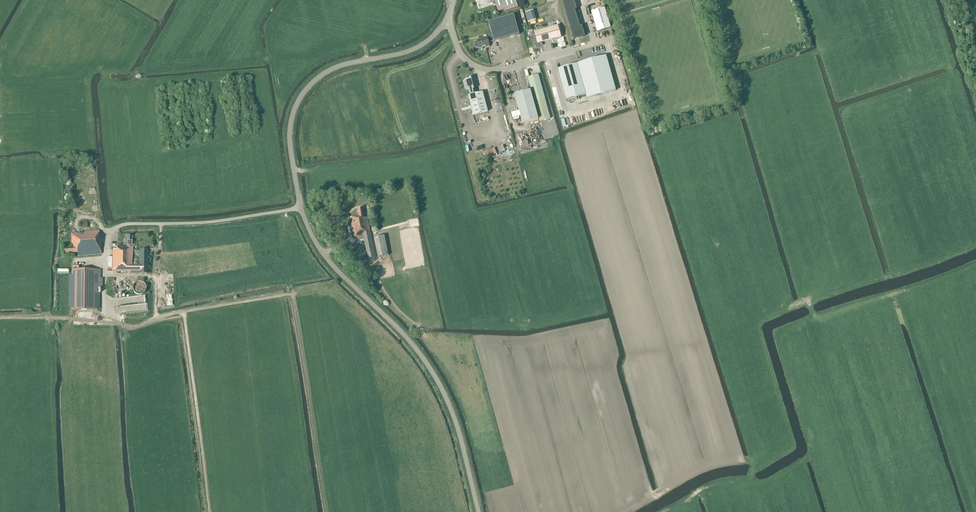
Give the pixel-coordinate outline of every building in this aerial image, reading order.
[(479,9),(493,4),(493,3),(495,3),(498,12),(504,10),(505,12),(518,8),(515,0),(476,0),(479,9)] [(573,40),(585,36),(582,26),(580,26),(575,10),(577,10),(574,0),(570,0),(562,3),(573,40)] [(611,28),(604,8),(591,12),(597,32),(611,28)] [(494,42),(519,35),(514,15),(488,22),(491,33),(485,34),(486,38),(477,41),(477,42),(475,42),(474,44),(475,47),(477,48),(478,48),(479,49),(485,47),(485,48),(489,46),(488,43),(493,41),(494,42)] [(534,33),(534,36),(533,36),(536,48),(541,47),(540,45),(542,45),(542,43),(561,38),(558,26),(534,33)] [(587,99),(616,91),(606,56),(577,64),(581,77),(587,99)] [(583,86),(581,77),(577,64),(558,69),(566,100),(586,95),(583,86)] [(540,122),(550,119),(538,75),(527,77),(540,122)] [(466,90),(461,91),(463,98),(468,97),(473,116),(488,112),(483,92),(474,94),(472,90),(474,90),(471,78),(469,78),(468,79),(466,79),(464,81),(466,90)] [(538,119),(533,102),(530,90),(514,95),(519,110),(518,111),(517,109),(511,110),(512,118),(513,117),(514,120),(519,118),(519,116),(520,116),(523,124),(538,119)] [(494,152),(494,155),(506,151),(504,144),(482,151),(484,155),(494,152)] [(364,218),(363,208),(358,209),(359,215),(355,216),(350,217),(354,237),(358,236),(359,240),(364,239),(368,259),(375,258),(367,218),(364,218)] [(99,236),(99,230),(79,232),(79,233),(71,233),(72,247),(64,248),(64,254),(77,253),(78,256),(102,254),(100,236),(99,236)] [(132,247),(132,236),(127,236),(126,246),(120,246),(120,245),(117,244),(117,250),(113,250),(112,271),(131,271),(131,273),(147,274),(148,250),(140,250),(140,265),(132,264),(133,247),(132,247)] [(378,257),(388,255),(384,236),(374,238),(378,257)] [(71,274),(71,310),(97,310),(98,288),(102,288),(102,279),(100,279),(100,270),(98,270),(98,269),(71,269),(71,274)] [(139,295),(140,295),(141,295),(142,294),(143,294),(144,293),(144,292),(145,291),(146,289),(146,288),(146,287),(145,286),(145,285),(144,285),(144,284),(143,283),(142,282),(141,282),(140,282),(139,282),(138,282),(137,282),(136,282),(135,283),(134,284),(134,285),(133,285),(133,286),(132,287),(132,288),(132,289),(133,291),(134,292),(134,293),(135,294),(136,294),(137,295),(138,295),(139,295)]
